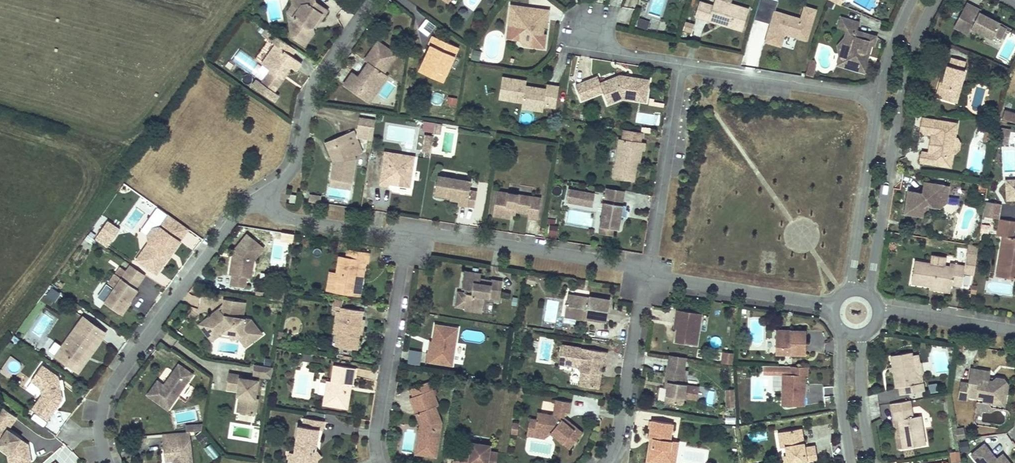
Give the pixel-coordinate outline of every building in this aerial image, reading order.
[(291,2),(293,11),(299,15),(289,29),(292,43),(314,38),(313,31),(317,26),(319,28),(327,17),(315,8),(314,2),(312,0),(305,0),(291,2)] [(728,0),(714,0),(713,3),(728,8),(731,1),(728,0)] [(754,18),(771,21),(774,0),(757,0),(754,18)] [(833,0),(829,0),(827,4),(839,10),(842,5),(833,0)] [(728,8),(713,3),(711,10),(697,6),(693,21),(707,25),(707,22),(723,27),(722,30),(740,35),(746,14),(728,8)] [(807,41),(817,8),(803,4),(799,16),(773,8),(763,41),(780,47),(784,34),(807,41)] [(999,41),(1004,32),(998,29),(999,27),(978,15),(979,13),(965,5),(952,29),(966,36),(969,30),(990,42),(993,38),(999,41)] [(457,15),(466,17),(467,9),(458,7),(457,15)] [(547,13),(509,8),(507,27),(515,29),(519,37),(518,42),(520,47),(529,48),(531,37),(540,38),(541,29),(545,30),(547,13)] [(299,15),(293,11),(287,18),(289,29),(299,15)] [(692,32),(694,22),(684,20),(682,30),(692,32)] [(846,31),(844,40),(851,50),(839,60),(846,69),(867,75),(869,65),(862,64),(864,57),(867,58),(869,47),(871,47),(873,38),(856,33),(857,26),(839,22),(837,29),(846,31)] [(270,36),(264,32),(259,38),(265,42),(270,36)] [(293,73),(298,65),(288,58),(292,52),(270,36),(265,42),(273,47),(259,66),(268,72),(259,85),(259,86),(254,82),(249,89),(271,104),(275,98),(271,94),(281,80),(279,79),(286,68),(288,69),(293,73)] [(314,38),(292,43),(304,52),(314,38)] [(456,51),(430,39),(426,48),(428,49),(430,50),(426,61),(423,59),(416,75),(440,86),(456,51)] [(851,50),(844,40),(836,47),(839,60),(851,50)] [(394,57),(376,44),(362,63),(363,63),(366,66),(369,68),(365,73),(363,71),(357,80),(351,76),(342,88),(356,98),(363,89),(373,96),(386,78),(382,75),(394,57)] [(229,63),(259,85),(268,72),(259,66),(238,51),(229,63)] [(941,77),(935,100),(954,105),(962,74),(960,74),(963,63),(949,59),(946,70),(945,70),(943,78),(941,77)] [(288,69),(286,68),(279,79),(281,80),(288,69)] [(598,88),(595,81),(573,90),(579,105),(601,96),(608,94),(611,101),(620,103),(643,106),(646,84),(629,82),(629,84),(625,84),(626,81),(617,80),(598,88)] [(534,92),(523,90),(524,85),(499,81),(496,103),(520,106),(519,109),(531,111),(530,114),(539,115),(540,116),(541,110),(553,112),(556,91),(544,89),(543,96),(537,95),(534,92)] [(363,89),(356,98),(367,105),(373,96),(363,89)] [(608,94),(601,96),(606,109),(620,103),(611,101),(608,94)] [(1014,116),(1005,113),(1003,121),(1012,124),(1014,116)] [(993,122),(988,121),(987,125),(997,128),(999,118),(994,117),(993,122)] [(370,142),(372,124),(358,121),(355,138),(356,140),(370,142)] [(920,122),(918,136),(928,137),(933,138),(930,157),(925,156),(921,155),(919,166),(949,171),(956,129),(920,122)] [(980,128),(979,135),(983,136),(981,146),(988,148),(991,130),(980,128)] [(353,162),(352,159),(360,156),(351,133),(343,137),(345,143),(329,149),(334,161),(334,165),(331,165),(329,183),(349,186),(353,162)] [(637,146),(639,137),(620,133),(618,143),(637,146)] [(334,161),(329,149),(345,143),(343,137),(323,145),(331,165),(334,165),(334,161)] [(925,156),(930,157),(933,138),(928,137),(925,156)] [(1000,137),(998,149),(1008,150),(1010,138),(1000,137)] [(637,146),(618,143),(616,143),(610,181),(630,184),(633,167),(634,161),(637,162),(638,155),(640,155),(642,147),(637,146)] [(412,160),(383,156),(378,188),(386,190),(386,187),(386,183),(391,184),(394,188),(407,190),(412,160)] [(469,185),(435,179),(432,197),(449,200),(448,202),(456,204),(456,207),(465,209),(467,194),(469,185)] [(349,186),(329,183),(328,189),(348,193),(349,186)] [(1008,204),(1014,204),(1014,186),(1006,187),(1008,204)] [(567,187),(565,202),(593,204),(594,189),(567,187)] [(922,198),(905,196),(902,218),(919,221),(921,210),(926,208),(930,212),(938,213),(945,207),(948,191),(923,188),(922,198)] [(467,194),(465,209),(472,210),(475,195),(467,194)] [(495,195),(491,219),(508,222),(510,214),(527,217),(526,222),(536,223),(539,202),(495,195)] [(318,206),(319,200),(308,198),(307,204),(318,206)] [(611,232),(616,233),(622,201),(602,198),(597,229),(611,232)] [(998,218),(1001,202),(984,200),(982,216),(998,218)] [(186,231),(166,217),(157,229),(155,229),(150,230),(145,237),(146,239),(146,244),(134,262),(154,276),(166,258),(163,255),(166,251),(169,254),(186,231)] [(992,233),(994,218),(983,217),(982,232),(992,233)] [(145,237),(150,230),(155,229),(142,220),(134,231),(146,239),(145,237)] [(109,243),(118,230),(106,221),(97,234),(109,243)] [(998,232),(997,240),(1002,241),(1013,243),(1014,230),(1014,227),(1005,225),(1003,233),(998,232)] [(556,237),(557,227),(548,227),(547,236),(556,237)] [(596,236),(610,239),(611,232),(597,229),(596,236)] [(109,243),(97,234),(93,239),(105,248),(109,243)] [(262,251),(245,237),(231,254),(227,277),(229,278),(228,288),(243,290),(244,280),(247,262),(252,263),(262,251)] [(1002,241),(997,271),(1001,272),(1004,277),(1003,282),(1014,284),(1014,243),(1013,243),(1002,241)] [(930,270),(914,267),(911,289),(929,292),(950,295),(951,290),(961,292),(963,278),(974,280),(977,261),(978,252),(969,250),(967,260),(966,260),(964,272),(950,270),(949,273),(944,272),(945,263),(932,261),(930,270)] [(365,265),(366,257),(345,253),(343,261),(337,260),(334,276),(331,294),(357,298),(359,287),(356,287),(358,277),(360,278),(362,265),(365,265)] [(250,281),(252,263),(247,262),(244,280),(250,281)] [(138,292),(143,285),(122,270),(117,278),(123,282),(106,306),(121,317),(129,305),(131,306),(140,294),(138,292)] [(1004,277),(1001,272),(997,271),(996,281),(1003,282),(1004,277)] [(324,293),(331,294),(334,276),(327,275),(324,293)] [(488,289),(476,287),(477,282),(478,277),(461,275),(459,292),(469,294),(469,298),(464,297),(462,311),(461,313),(471,315),(472,309),(480,310),(481,300),(496,302),(499,285),(489,284),(488,289)] [(280,304),(282,294),(270,292),(268,301),(280,304)] [(462,311),(464,297),(455,296),(453,310),(462,311)] [(543,321),(555,323),(559,301),(547,299),(543,321)] [(607,305),(586,302),(585,303),(585,305),(579,304),(579,302),(565,300),(562,317),(573,318),(572,323),(582,325),(582,324),(603,327),(607,305)] [(236,316),(239,304),(222,302),(220,315),(213,314),(214,316),(211,319),(209,317),(203,322),(211,333),(239,338),(246,347),(260,337),(249,322),(236,320),(236,316)] [(131,306),(129,305),(121,317),(124,319),(132,307),(131,306)] [(359,314),(338,311),(332,350),(353,353),(359,314)] [(698,319),(674,315),(673,323),(676,324),(674,334),(672,347),(694,351),(698,319)] [(211,333),(203,322),(197,327),(209,343),(216,338),(237,342),(243,350),(246,347),(239,338),(211,333)] [(55,362),(78,378),(87,367),(82,363),(96,343),(101,346),(106,339),(84,324),(55,362)] [(456,331),(433,327),(430,343),(429,356),(426,355),(425,355),(424,364),(450,368),(456,331)] [(803,335),(788,335),(788,338),(773,338),(773,358),(802,359),(803,335)] [(408,362),(420,363),(421,350),(408,349),(408,362)] [(603,356),(558,349),(555,368),(574,371),(577,376),(575,389),(594,392),(597,378),(594,378),(594,372),(597,372),(600,372),(603,356)] [(721,362),(732,363),(732,352),(721,351),(721,362)] [(891,370),(894,392),(899,391),(901,400),(921,397),(920,388),(915,388),(910,360),(910,357),(895,360),(896,369),(891,370)] [(910,360),(915,388),(920,388),(918,378),(919,376),(918,366),(916,365),(915,360),(910,360)] [(166,411),(190,376),(176,366),(162,387),(155,382),(145,397),(166,411)] [(268,380),(270,370),(252,367),(250,377),(268,380)] [(352,371),(331,367),(328,384),(327,384),(324,402),(342,405),(345,386),(348,387),(349,387),(352,371)] [(63,406),(61,395),(59,395),(57,388),(60,387),(59,382),(43,371),(31,388),(40,394),(41,401),(31,415),(48,427),(63,406)] [(804,371),(786,371),(786,380),(778,380),(778,410),(803,411),(804,371)] [(678,389),(680,375),(665,372),(662,387),(665,387),(663,397),(661,407),(679,410),(682,389),(678,389)] [(226,375),(224,391),(238,394),(234,414),(253,417),(255,401),(253,401),(255,383),(240,380),(241,378),(226,375)] [(766,389),(771,389),(771,375),(750,375),(750,401),(766,401),(766,389)] [(966,387),(964,401),(981,404),(981,407),(990,408),(991,401),(1000,402),(1001,387),(998,382),(995,382),(990,385),(984,384),(985,377),(968,375),(966,387)] [(298,395),(308,394),(308,379),(297,380),(298,395)] [(927,383),(929,393),(938,391),(936,382),(927,383)] [(342,405),(324,402),(327,384),(324,383),(320,407),(344,411),(348,387),(345,386),(342,405)] [(687,383),(685,398),(697,400),(698,385),(687,383)] [(429,391),(426,384),(407,391),(410,399),(429,391)] [(966,387),(958,386),(956,404),(964,405),(964,401),(966,387)] [(439,424),(432,408),(435,407),(429,391),(410,399),(407,400),(413,416),(417,415),(421,426),(420,429),(419,429),(417,430),(413,456),(433,459),(439,424)] [(732,401),(724,401),(725,413),(733,412),(732,401)] [(1000,402),(991,401),(990,408),(989,411),(1000,413),(1001,403),(1000,402)] [(561,419),(562,416),(567,416),(568,406),(553,404),(550,417),(535,415),(534,422),(532,433),(548,435),(567,451),(580,435),(566,423),(564,426),(560,422),(561,419)] [(0,408),(0,449),(2,447),(9,452),(6,456),(7,462),(29,462),(26,445),(18,446),(17,441),(19,439),(6,430),(14,418),(0,408)] [(897,424),(902,452),(925,448),(920,420),(911,421),(909,413),(890,417),(892,424),(897,424)] [(301,420),(299,429),(295,428),(291,456),(290,462),(311,462),(311,461),(314,459),(312,455),(307,454),(307,449),(312,450),(315,432),(319,432),(320,423),(301,420)] [(532,433),(534,422),(527,421),(525,438),(542,440),(548,435),(532,433)] [(670,427),(649,424),(646,441),(647,441),(650,442),(647,462),(665,462),(668,444),(667,444),(670,427)] [(752,433),(753,440),(766,439),(766,432),(752,433)] [(183,433),(175,434),(176,443),(188,442),(187,433),(183,433)] [(782,462),(815,462),(813,447),(804,449),(802,433),(782,437),(784,452),(780,453),(782,462)] [(961,433),(954,434),(955,445),(962,444),(961,433)] [(161,445),(176,443),(175,434),(160,435),(161,445)] [(784,452),(782,437),(775,438),(778,453),(780,453),(784,452)] [(161,445),(163,462),(190,462),(188,442),(176,443),(161,445)] [(212,443),(205,446),(211,460),(219,456),(212,443)] [(668,444),(665,462),(673,462),(675,446),(668,444)] [(977,462),(1006,462),(1001,456),(992,461),(981,444),(969,452),(977,462)] [(469,445),(468,457),(452,455),(451,462),(494,462),(495,455),(487,454),(488,448),(469,445)] [(60,462),(76,462),(79,461),(67,446),(54,456),(60,462)] [(6,456),(9,452),(2,447),(0,449),(0,452),(6,456)] [(948,456),(949,462),(958,462),(957,455),(948,456)]
